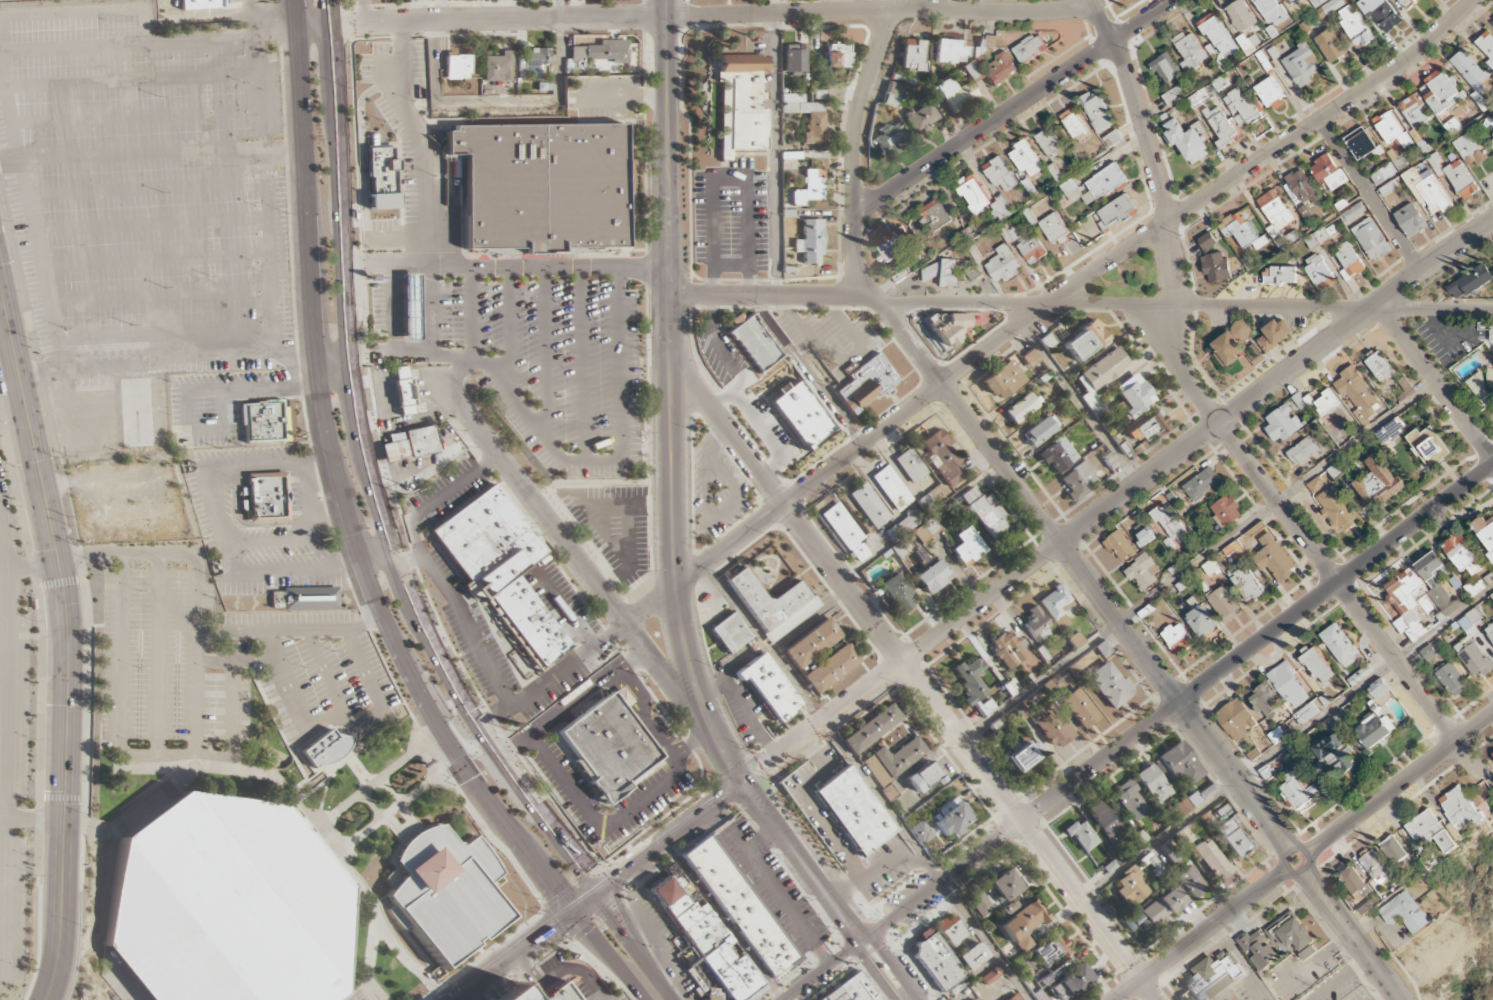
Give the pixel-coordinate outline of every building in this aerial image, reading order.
[(182,11),(181,0),(220,0),(221,9),(182,11)] [(1257,23),(1242,0),(1239,0),(1224,9),(1240,34),(1257,23)] [(1272,29),(1289,19),(1277,0),(1254,0),(1272,29)] [(1342,0),(1335,0),(1322,9),(1327,17),(1346,5),(1342,0)] [(1374,17),(1382,31),(1399,21),(1387,0),(1365,13),(1370,20),(1374,17)] [(1352,4),(1339,12),(1344,20),(1341,22),(1357,49),(1373,39),(1352,4)] [(1238,51),(1214,12),(1198,22),(1222,61),(1238,51)] [(1346,56),(1334,29),(1316,37),(1328,64),(1346,56)] [(1489,29),(1475,42),(1492,60),(1492,59),(1492,34),(1489,29)] [(1208,60),(1190,31),(1174,41),(1186,61),(1180,64),(1186,74),(1208,60)] [(1023,65),(1046,50),(1036,34),(1013,48),(1023,65)] [(627,62),(627,40),(599,40),(599,47),(570,46),(570,71),(586,71),(586,61),(627,62)] [(924,72),(925,40),(903,40),(902,72),(924,72)] [(935,62),(967,64),(967,50),(970,50),(970,41),(937,40),(935,62)] [(1306,44),(1281,58),(1299,89),(1312,81),(1309,76),(1321,69),(1306,44)] [(806,45),(784,45),(784,73),(806,72),(806,45)] [(849,68),(850,46),(826,45),(826,67),(849,68)] [(551,49),(531,49),(531,53),(518,53),(518,71),(533,71),(533,65),(551,65),(551,49)] [(1475,92),(1471,96),(1484,112),(1489,108),(1481,96),(1487,92),(1481,84),(1488,79),(1465,49),(1450,60),(1475,92)] [(484,57),(485,82),(512,82),(511,51),(501,51),(501,57),(484,57)] [(987,65),(991,71),(984,76),(992,88),(1017,71),(1004,53),(987,65)] [(1149,63),(1154,73),(1160,71),(1165,83),(1181,76),(1170,53),(1149,63)] [(717,56),(758,55),(758,58),(765,58),(765,75),(758,75),(758,72),(717,73),(717,56)] [(470,56),(446,56),(447,80),(470,80),(470,56)] [(962,68),(973,84),(983,77),(977,69),(978,68),(972,60),(962,68)] [(1424,79),(1432,92),(1425,97),(1437,116),(1464,99),(1451,80),(1449,81),(1441,68),(1424,79)] [(719,161),(730,161),(730,151),(766,150),(765,110),(759,110),(759,100),(764,100),(763,93),(759,93),(758,75),(758,72),(717,73),(714,73),(714,83),(719,83),(719,161)] [(957,89),(949,77),(927,91),(934,102),(941,97),(950,112),(976,95),(968,82),(957,89)] [(1287,103),(1270,77),(1255,87),(1271,113),(1287,103)] [(882,105),(898,108),(902,86),(886,83),(882,105)] [(1239,110),(1249,125),(1261,118),(1242,86),(1223,97),(1233,113),(1239,110)] [(1116,124),(1097,90),(1079,101),(1099,134),(1116,124)] [(1429,119),(1421,107),(1424,105),(1416,92),(1397,105),(1413,130),(1429,119)] [(805,145),(829,145),(829,129),(824,129),(824,103),(804,103),(804,95),(781,95),(781,113),(805,113),(805,145)] [(939,122),(930,103),(903,115),(912,134),(939,122)] [(1223,145),(1237,136),(1219,107),(1211,112),(1208,108),(1202,112),(1223,145)] [(1073,139),(1086,133),(1075,108),(1061,114),(1073,139)] [(1409,145),(1392,111),(1373,120),(1386,146),(1398,139),(1403,148),(1409,145)] [(1191,166),(1212,153),(1199,133),(1205,130),(1200,121),(1185,130),(1177,117),(1171,121),(1166,113),(1160,117),(1169,132),(1164,135),(1171,148),(1178,144),(1191,166)] [(877,147),(906,137),(901,123),(888,128),(872,134),(877,147)] [(452,127),(452,132),(445,132),(445,156),(464,156),(466,252),(524,251),(524,256),(565,256),(565,249),(627,249),(625,125),(452,127)] [(1345,138),(1358,160),(1372,152),(1375,158),(1384,153),(1380,145),(1375,148),(1363,127),(1345,138)] [(1037,135),(1049,158),(1064,151),(1052,128),(1037,135)] [(1489,159),(1469,131),(1452,143),(1468,166),(1475,162),(1478,166),(1489,159)] [(1009,152),(1022,172),(1027,169),(1031,177),(1044,169),(1027,141),(1009,152)] [(367,147),(370,211),(399,210),(397,160),(393,161),(393,146),(367,147)] [(1322,186),(1327,184),(1331,191),(1346,183),(1330,152),(1310,163),(1322,186)] [(1018,185),(1000,156),(983,167),(995,187),(1000,184),(1006,193),(1018,185)] [(1088,205),(1127,181),(1116,163),(1085,182),(1091,192),(1083,197),(1088,205)] [(1397,172),(1391,163),(1371,176),(1376,185),(1397,172)] [(1419,205),(1425,201),(1433,215),(1441,210),(1442,213),(1453,207),(1431,169),(1419,176),(1414,167),(1401,175),(1419,205)] [(1314,206),(1320,203),(1304,168),(1286,177),(1299,205),(1311,199),(1314,206)] [(822,170),(804,169),(803,191),(792,190),(792,206),(805,206),(805,200),(821,201),(822,170)] [(975,216),(991,206),(974,174),(957,184),(975,216)] [(1098,211),(1107,226),(1121,218),(1123,223),(1138,213),(1127,194),(1098,211)] [(1013,213),(1004,197),(989,205),(997,221),(1013,213)] [(952,219),(938,199),(907,220),(921,241),(952,219)] [(1366,210),(1359,202),(1340,217),(1346,226),(1366,210)] [(1394,214),(1409,239),(1428,228),(1413,202),(1394,214)] [(1259,240),(1240,211),(1218,226),(1227,239),(1234,234),(1244,249),(1253,244),(1257,250),(1267,244),(1263,237),(1259,240)] [(1057,247),(1071,238),(1055,213),(1041,222),(1057,247)] [(1372,262),(1392,249),(1371,217),(1351,230),(1372,262)] [(822,220),(803,220),(803,240),(794,240),(794,253),(802,253),(802,265),(822,264),(822,220)] [(1311,249),(1338,233),(1332,223),(1305,239),(1311,249)] [(965,243),(982,234),(977,224),(960,232),(965,243)] [(874,244),(885,262),(914,244),(903,226),(874,244)] [(1008,232),(1014,242),(1021,238),(1015,228),(1008,232)] [(1028,264),(1046,256),(1036,233),(1018,242),(1028,264)] [(1198,238),(1204,251),(1217,245),(1211,233),(1198,238)] [(1346,282),(1366,269),(1348,243),(1335,252),(1346,269),(1340,272),(1346,282)] [(985,265),(998,284),(1021,268),(1005,244),(995,250),(999,256),(985,265)] [(1201,257),(1205,276),(1209,275),(1211,283),(1231,279),(1225,252),(1201,257)] [(1333,281),(1322,253),(1305,260),(1316,287),(1333,281)] [(957,260),(939,259),(938,268),(923,267),(922,279),(939,280),(938,286),(956,287),(957,260)] [(971,280),(981,276),(975,265),(966,269),(971,280)] [(1455,301),(1492,282),(1492,279),(1486,265),(1447,285),(1455,301)] [(1296,284),(1296,268),(1263,268),(1264,285),(1296,284)] [(404,276),(419,276),(420,342),(405,342),(404,276)] [(781,358),(752,314),(743,320),(740,314),(730,321),(734,327),(727,332),(756,375),(781,358)] [(1283,317),(1263,331),(1266,335),(1257,341),(1266,354),(1294,333),(1283,317)] [(1237,339),(1251,336),(1248,320),(1233,323),(1237,339)] [(1063,343),(1076,362),(1108,340),(1095,321),(1063,343)] [(1246,352),(1230,331),(1209,346),(1225,367),(1246,352)] [(1091,390),(1127,366),(1115,348),(1072,377),(1085,395),(1080,397),(1093,416),(1104,409),(1091,390)] [(1043,366),(1031,349),(1020,357),(1032,374),(1043,366)] [(845,376),(850,382),(835,393),(852,416),(900,380),(878,351),(845,376)] [(1395,375),(1381,352),(1366,361),(1380,384),(1395,375)] [(997,402),(1027,382),(1011,360),(982,379),(997,402)] [(1378,402),(1354,365),(1339,374),(1342,379),(1336,382),(1362,423),(1375,415),(1370,407),(1378,402)] [(416,415),(408,367),(393,369),(401,417),(416,415)] [(1113,388),(1127,410),(1123,413),(1128,420),(1155,402),(1135,373),(1113,388)] [(835,429),(800,380),(789,388),(786,383),(777,390),(780,395),(771,402),(806,450),(835,429)] [(1340,404),(1330,390),(1313,401),(1322,415),(1340,404)] [(1039,406),(1029,392),(1004,412),(1015,426),(1039,406)] [(243,405),(246,443),(285,441),(282,402),(243,405)] [(1277,445),(1303,426),(1294,413),(1287,403),(1266,418),(1271,425),(1265,429),(1277,445)] [(1155,432),(1157,435),(1169,426),(1157,410),(1126,434),(1132,442),(1138,437),(1142,442),(1155,432)] [(1022,434),(1032,448),(1060,428),(1051,414),(1022,434)] [(381,445),(389,443),(388,435),(432,426),(438,453),(386,464),(381,445)] [(1407,436),(1427,469),(1450,454),(1432,426),(1420,433),(1418,429),(1407,436)] [(919,443),(948,488),(967,476),(948,446),(951,444),(941,429),(919,443)] [(1321,452),(1311,436),(1286,452),(1296,467),(1321,452)] [(1039,452),(1053,475),(1077,460),(1063,437),(1039,452)] [(910,448),(894,459),(913,485),(928,473),(910,448)] [(1406,487),(1398,476),(1395,478),(1379,452),(1365,461),(1372,473),(1354,485),(1364,502),(1370,498),(1375,506),(1406,487)] [(1058,478),(1073,501),(1099,484),(1084,461),(1058,478)] [(887,465),(871,477),(898,513),(914,501),(887,465)] [(1182,486),(1193,502),(1222,483),(1211,467),(1182,486)] [(247,474),(286,472),(289,522),(249,524),(247,474)] [(1306,485),(1313,495),(1326,486),(1319,476),(1306,485)] [(891,517),(864,482),(847,495),(874,530),(891,517)] [(493,483),(544,551),(516,572),(570,645),(539,667),(486,596),(481,600),(429,530),(493,483)] [(1345,533),(1360,523),(1335,486),(1315,499),(1336,530),(1341,527),(1345,533)] [(559,488),(604,487),(604,495),(613,494),(613,515),(627,515),(627,528),(614,537),(595,537),(595,525),(588,526),(588,504),(569,505),(559,492),(559,488)] [(960,496),(991,540),(1007,529),(1001,520),(1005,517),(989,495),(981,500),(972,487),(960,496)] [(941,531),(930,514),(938,508),(928,493),(918,500),(920,510),(904,512),(905,518),(884,532),(894,547),(893,552),(898,560),(913,551),(917,558),(918,557),(922,564),(927,560),(924,555),(922,543),(941,531)] [(1209,508),(1223,529),(1244,515),(1229,494),(1209,508)] [(819,515),(856,563),(874,549),(837,501),(819,515)] [(1159,530),(1164,527),(1175,546),(1187,538),(1165,503),(1149,513),(1159,530)] [(1486,523),(1482,517),(1471,524),(1490,552),(1486,555),(1492,565),(1492,564),(1492,519),(1486,523)] [(986,552),(968,526),(955,535),(961,544),(951,551),(963,568),(986,552)] [(1156,539),(1149,528),(1136,536),(1143,547),(1156,539)] [(1103,542),(1119,564),(1135,552),(1120,530),(1103,542)] [(1268,567),(1279,583),(1297,571),(1271,532),(1258,540),(1265,549),(1252,557),(1262,572),(1268,567)] [(1472,576),(1484,569),(1461,532),(1442,544),(1460,573),(1468,569),(1472,576)] [(1415,565),(1432,590),(1429,592),(1445,617),(1459,608),(1440,581),(1451,574),(1435,551),(1415,565)] [(1134,580),(1142,592),(1157,581),(1153,575),(1159,570),(1147,553),(1124,570),(1132,582),(1134,580)] [(928,595),(952,578),(939,560),(915,576),(928,595)] [(1227,571),(1247,603),(1264,592),(1244,561),(1227,571)] [(821,605),(800,577),(767,602),(742,568),(724,582),(770,644),(821,605)] [(1421,587),(1410,569),(1399,575),(1399,576),(1382,586),(1401,618),(1393,623),(1401,636),(1407,633),(1412,643),(1428,633),(1413,608),(1418,606),(1410,594),(1421,587)] [(917,603),(894,574),(879,586),(902,615),(917,603)] [(1206,597),(1225,622),(1242,609),(1224,584),(1206,597)] [(1068,622),(1061,612),(1074,604),(1060,585),(1038,601),(1058,629),(1068,622)] [(338,587),(283,588),(283,611),(338,610),(338,587)] [(1428,613),(1437,603),(1421,587),(1412,596),(1428,613)] [(1202,639),(1220,625),(1203,604),(1186,617),(1202,639)] [(1027,611),(1032,618),(1023,624),(1035,642),(1052,630),(1035,606),(1027,611)] [(751,637),(732,612),(709,629),(728,655),(751,637)] [(842,636),(828,618),(783,652),(797,670),(842,636)] [(1194,644),(1179,622),(1161,635),(1177,656),(1194,644)] [(1360,656),(1337,622),(1320,634),(1343,668),(1360,656)] [(1484,630),(1492,643),(1492,624),(1484,630)] [(1005,670),(1026,658),(1009,630),(989,642),(1005,670)] [(1066,640),(1074,649),(1084,641),(1076,631),(1066,640)] [(1472,677),(1481,672),(1483,676),(1492,671),(1492,667),(1478,640),(1465,648),(1463,644),(1456,648),(1472,677)] [(860,661),(847,643),(802,676),(816,694),(860,661)] [(1333,676),(1316,647),(1302,656),(1319,685),(1333,676)] [(763,652),(738,670),(778,724),(802,705),(763,652)] [(954,670),(964,684),(957,688),(970,706),(988,693),(976,676),(986,669),(976,655),(954,670)] [(1121,680),(1106,661),(1085,677),(1111,710),(1134,693),(1123,679),(1121,680)] [(1267,674),(1289,711),(1309,699),(1287,661),(1267,674)] [(1436,671),(1451,698),(1468,689),(1453,662),(1436,671)] [(1367,689),(1376,701),(1391,691),(1382,678),(1367,689)] [(1258,713),(1262,710),(1267,718),(1281,709),(1265,685),(1247,696),(1258,713)] [(1083,730),(1099,717),(1076,688),(1060,700),(1083,730)] [(611,690),(557,730),(592,777),(587,780),(605,805),(628,787),(624,782),(659,757),(611,690)] [(1246,730),(1256,723),(1238,698),(1214,715),(1234,744),(1249,734),(1246,730)] [(840,739),(851,756),(903,720),(892,703),(840,739)] [(1073,736),(1054,709),(1045,716),(1039,707),(1028,715),(1053,750),(1073,736)] [(1354,727),(1369,749),(1394,732),(1379,710),(1354,727)] [(1313,748),(1321,761),(1315,765),(1327,784),(1359,764),(1330,718),(1323,723),(1331,737),(1313,748)] [(313,768),(300,752),(330,729),(333,734),(351,738),(350,742),(348,747),(345,752),(340,758),(333,762),(328,764),(323,766),(319,766),(317,766),(313,768)] [(928,753),(916,736),(889,755),(883,746),(860,762),(878,788),(928,753)] [(1157,757),(1182,791),(1205,774),(1180,740),(1157,757)] [(1031,741),(1005,758),(1015,774),(1041,758),(1031,741)] [(915,795),(941,779),(931,762),(905,777),(915,795)] [(1154,805),(1171,794),(1151,763),(1135,774),(1154,805)] [(847,765),(812,792),(860,857),(896,831),(847,765)] [(1322,797),(1314,784),(1305,790),(1293,771),(1285,777),(1288,782),(1280,788),(1297,813),(1322,797)] [(1129,822),(1147,812),(1129,780),(1112,790),(1129,822)] [(896,796),(889,784),(879,790),(886,802),(896,796)] [(1456,827),(1460,823),(1466,831),(1483,819),(1460,785),(1438,800),(1456,827)] [(335,994),(328,999),(147,999),(107,947),(119,836),(179,790),(289,805),(349,886),(335,994)] [(946,840),(962,829),(961,827),(974,818),(958,796),(930,817),(946,840)] [(1102,799),(1086,809),(1105,841),(1122,831),(1102,799)] [(1405,826),(1416,842),(1430,832),(1445,853),(1456,845),(1429,809),(1405,826)] [(1215,829),(1237,859),(1252,848),(1229,818),(1215,829)] [(1065,829),(1080,854),(1097,844),(1082,819),(1065,829)] [(907,829),(920,845),(932,836),(920,820),(907,829)] [(442,969),(474,946),(471,943),(477,939),(479,941),(510,918),(485,884),(498,875),(489,859),(480,846),(473,837),(460,847),(457,843),(455,844),(441,825),(438,825),(429,827),(422,830),(416,833),(412,836),(408,839),(404,843),(401,848),(398,852),(393,862),(398,867),(404,876),(393,887),(386,896),(442,969)] [(1193,840),(1184,827),(1173,834),(1182,847),(1193,840)] [(1392,866),(1407,858),(1395,836),(1379,844),(1392,866)] [(707,837),(680,856),(771,979),(798,959),(707,837)] [(1231,871),(1206,838),(1192,849),(1217,882),(1231,871)] [(1171,865),(1180,859),(1166,840),(1157,846),(1171,865)] [(1105,850),(1117,866),(1126,859),(1113,843),(1105,850)] [(1378,886),(1392,876),(1372,851),(1358,861),(1378,886)] [(1158,879),(1165,874),(1149,852),(1142,858),(1158,879)] [(1192,899),(1206,888),(1190,865),(1175,876),(1192,899)] [(1354,896),(1367,888),(1353,866),(1340,874),(1354,896)] [(1111,887),(1129,909),(1149,892),(1138,878),(1142,875),(1135,867),(1111,887)] [(987,882),(1000,903),(1024,888),(1018,878),(1014,881),(1007,869),(987,882)] [(727,999),(750,999),(765,989),(741,955),(735,959),(727,949),(733,945),(694,891),(686,897),(669,874),(648,889),(727,999)] [(1144,933),(1185,902),(1172,886),(1132,918),(1144,933)] [(1377,912),(1390,928),(1401,920),(1413,936),(1432,922),(1406,889),(1377,912)] [(979,919),(992,910),(979,891),(967,900),(979,919)] [(999,925),(1010,943),(1048,919),(1036,899),(1013,913),(1014,915),(999,925)] [(1265,930),(1281,954),(1293,945),(1304,961),(1320,950),(1293,910),(1265,930)] [(934,925),(950,947),(967,935),(954,916),(946,921),(944,918),(934,925)] [(1267,942),(1258,931),(1251,936),(1247,932),(1236,940),(1259,972),(1279,958),(1267,942)] [(966,975),(933,932),(910,950),(943,993),(966,975)] [(1022,953),(1033,944),(1025,934),(1014,943),(1022,953)] [(1043,966),(1069,951),(1059,935),(1034,951),(1043,966)] [(955,956),(966,972),(988,957),(977,942),(955,956)] [(1197,980),(1186,988),(1195,999),(1212,999),(1245,975),(1229,952),(1215,963),(1210,956),(1190,971),(1197,980)] [(1061,966),(1052,972),(1059,982),(1050,988),(1058,999),(1064,999),(1094,979),(1082,961),(1066,972),(1061,966)] [(979,978),(984,986),(1001,975),(995,967),(979,978)] [(856,970),(817,999),(879,999),(856,970)] [(565,981),(540,999),(579,999),(565,981)] [(513,983),(526,999),(489,999),(513,983)]
